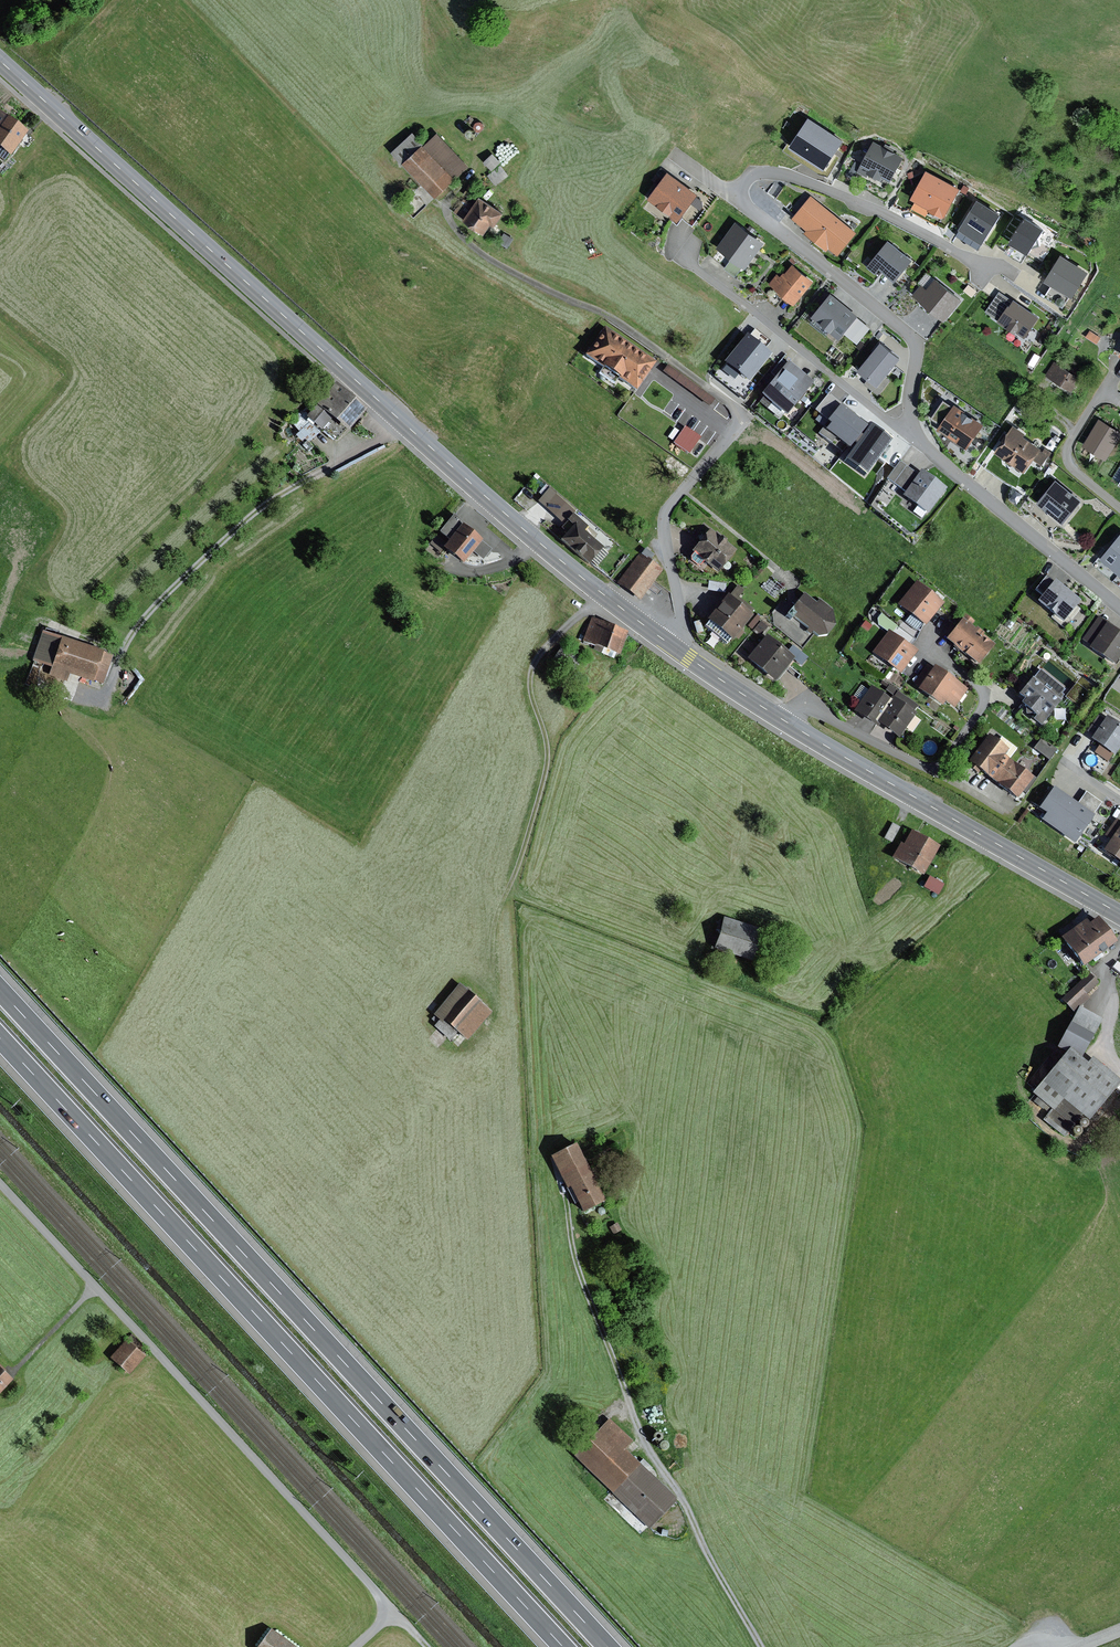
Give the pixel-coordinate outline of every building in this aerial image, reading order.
[(9,117),(10,116),(0,109),(0,144),(11,152),(27,131),(9,117)] [(827,180),(844,148),(795,123),(787,139),(798,145),(790,161),(827,180)] [(415,131),(394,151),(438,196),(458,177),(426,143),(415,131)] [(439,131),(426,143),(458,177),(471,165),(439,131)] [(902,159),(872,143),(859,168),(867,173),(865,176),(879,183),(880,180),(889,185),(902,159)] [(493,169),(502,161),(493,152),(485,161),(493,169)] [(510,174),(501,164),(489,175),(498,185),(510,174)] [(700,192),(670,170),(650,197),(681,219),(700,192)] [(958,191),(924,173),(909,202),(916,206),(921,210),(925,211),(926,212),(925,214),(940,221),(941,220),(943,220),(958,191)] [(482,193),(466,216),(487,231),(494,222),(497,224),(507,210),(482,193)] [(472,195),(459,207),(464,212),(476,200),(472,195)] [(856,235),(810,197),(790,221),(805,233),(803,235),(825,254),(827,251),(836,259),(856,235)] [(999,218),(976,203),(956,233),(979,248),(999,218)] [(767,241),(738,219),(719,245),(747,267),(767,241)] [(1006,248),(1026,259),(1042,231),(1023,220),(1006,248)] [(1012,221),(1006,234),(1011,236),(1017,224),(1012,221)] [(910,263),(887,244),(865,271),(873,278),(877,273),(892,285),(910,263)] [(1087,275),(1059,257),(1041,285),(1049,290),(1044,297),(1062,308),(1067,300),(1071,302),(1087,275)] [(817,279),(794,262),(788,270),(785,271),(782,274),(778,271),(769,283),(797,305),(817,279)] [(960,303),(933,280),(925,291),(920,287),(911,297),(942,323),(960,303)] [(860,314),(832,292),(815,314),(843,336),(848,329),(862,341),(873,327),(859,316),(860,314)] [(1008,309),(1012,303),(998,293),(984,313),(997,322),(1007,308),(1008,309)] [(1039,320),(1013,302),(1012,303),(1008,309),(1007,308),(997,322),(996,324),(1014,336),(1015,335),(1024,341),(1039,320)] [(657,360),(605,325),(586,353),(637,389),(657,360)] [(751,334),(749,332),(725,360),(750,381),(774,352),(767,346),(772,340),(756,328),(751,334)] [(1100,338),(1089,332),(1085,339),(1096,345),(1100,338)] [(883,340),(861,367),(856,374),(866,382),(880,393),(892,379),(887,375),(903,356),(883,340)] [(815,381),(789,359),(762,392),(788,413),(815,381)] [(1080,379),(1053,363),(1044,378),(1071,394),(1080,379)] [(716,399),(669,364),(664,371),(711,406),(716,399)] [(365,410),(334,383),(306,415),(336,441),(365,410)] [(870,423),(830,392),(817,409),(832,421),(828,427),(851,446),(870,423)] [(982,426),(941,397),(928,415),(934,427),(946,448),(953,438),(966,448),(982,426)] [(639,404),(632,398),(623,410),(630,416),(639,404)] [(1098,420),(1081,448),(1105,462),(1119,437),(1119,434),(1098,420)] [(300,436),(315,438),(317,424),(302,423),(300,436)] [(1024,436),(1012,427),(993,455),(1023,476),(1040,451),(1022,439),(1024,436)] [(1034,462),(1041,467),(1047,457),(1048,458),(1051,454),(1044,449),(1042,453),(1041,453),(1034,462)] [(906,491),(903,494),(929,512),(946,489),(920,470),(917,476),(908,469),(898,462),(888,477),(906,491)] [(1080,504),(1054,483),(1035,506),(1061,528),(1080,504)] [(569,518),(574,512),(576,511),(550,486),(539,500),(564,523),(569,518)] [(590,526),(574,512),(569,518),(575,524),(562,538),(590,562),(605,546),(586,530),(590,526)] [(484,539),(465,523),(466,522),(455,513),(441,530),(451,538),(444,545),(464,562),(474,551),(483,558),(492,548),(483,540),(484,539)] [(711,527),(693,549),(695,551),(691,556),(691,559),(698,565),(702,564),(705,560),(719,572),(738,549),(711,527)] [(1107,551),(1106,550),(1094,564),(1103,572),(1119,585),(1119,535),(1107,551)] [(646,547),(642,553),(650,559),(655,554),(646,547)] [(642,553),(641,552),(618,582),(641,599),(664,569),(650,559),(642,553)] [(1082,599),(1057,578),(1054,581),(1047,575),(1036,589),(1042,594),(1038,599),(1064,621),(1082,599)] [(946,602),(918,580),(899,603),(926,625),(946,602)] [(725,584),(709,581),(708,590),(724,593),(725,584)] [(731,594),(729,593),(708,617),(710,619),(705,625),(727,643),(732,637),(734,639),(747,624),(753,629),(761,618),(738,599),(746,589),(739,584),(731,594)] [(817,602),(806,592),(799,600),(797,598),(793,602),(795,604),(787,614),(792,619),(795,616),(809,627),(806,630),(811,634),(814,631),(819,635),(828,633),(836,623),(833,609),(820,598),(817,602)] [(975,620),(966,613),(947,637),(980,664),(997,643),(984,633),(986,632),(978,626),(977,627),(972,624),(975,620)] [(1099,616),(1084,639),(1091,644),(1090,646),(1117,664),(1119,660),(1119,629),(1099,616)] [(630,631),(593,617),(584,640),(621,654),(630,631)] [(872,625),(866,620),(859,629),(865,634),(872,625)] [(703,631),(700,621),(694,623),(697,633),(703,631)] [(902,672),(918,649),(889,629),(873,652),(902,672)] [(113,654),(104,650),(43,630),(33,660),(52,667),(50,675),(68,681),(70,673),(94,681),(95,679),(105,683),(113,654)] [(796,657),(768,634),(749,657),(777,680),(782,674),(796,657)] [(956,707),(968,688),(936,666),(934,669),(927,664),(914,682),(919,686),(918,688),(944,705),(947,701),(956,707)] [(1067,688),(1041,667),(1021,692),(1026,697),(1023,700),(1039,714),(1036,718),(1043,723),(1066,694),(1064,692),(1067,688)] [(877,688),(872,684),(855,710),(879,725),(881,723),(877,721),(893,699),(891,697),(893,695),(895,696),(898,691),(882,680),(877,688)] [(1091,693),(1077,682),(1066,696),(1079,707),(1091,693)] [(895,696),(893,695),(891,697),(893,699),(877,721),(881,723),(900,737),(918,712),(916,711),(919,706),(898,691),(895,696)] [(1098,714),(1087,730),(1093,734),(1091,737),(1101,744),(1095,752),(1108,761),(1114,753),(1116,755),(1119,748),(1119,723),(1108,715),(1105,719),(1098,714)] [(1010,748),(990,733),(969,760),(1018,797),(1035,776),(1006,754),(1010,748)] [(1042,737),(1035,747),(1050,759),(1058,749),(1042,737)] [(1103,801),(1087,790),(1079,802),(1055,785),(1041,806),(1048,811),(1042,818),(1076,842),(1096,814),(1095,813),(1103,801)] [(1117,817),(1105,834),(1111,838),(1104,849),(1119,860),(1119,820),(1117,817)] [(896,824),(892,822),(884,838),(892,842),(901,827),(896,824)] [(940,845),(912,829),(905,843),(901,841),(892,857),(924,874),(940,845)] [(945,883),(930,875),(924,886),(939,894),(945,883)] [(764,928),(725,916),(715,947),(754,960),(764,928)] [(1085,918),(1062,936),(1084,965),(1115,942),(1096,918),(1089,924),(1085,918)] [(1106,988),(1119,999),(1119,971),(1106,988)] [(1090,973),(1063,999),(1076,1012),(1082,1006),(1091,997),(1087,993),(1098,982),(1090,973)] [(492,1011),(460,984),(434,1014),(440,1019),(434,1026),(450,1040),(458,1031),(468,1039),(492,1011)] [(1104,1018),(1082,1006),(1060,1046),(1068,1051),(1071,1046),(1084,1056),(1104,1018)] [(1068,1051),(1033,1092),(1056,1110),(1049,1118),(1066,1133),(1082,1114),(1090,1120),(1119,1084),(1119,1078),(1093,1056),(1090,1061),(1084,1056),(1071,1046),(1068,1051)] [(578,1142),(551,1155),(568,1188),(571,1186),(584,1211),(607,1200),(578,1142)] [(146,1355),(127,1339),(110,1357),(130,1374),(146,1355)] [(14,1379),(0,1365),(0,1394),(14,1379)] [(633,1441),(609,1418),(575,1455),(614,1493),(642,1464),(626,1449),(633,1441)] [(677,1497),(642,1464),(614,1493),(613,1494),(650,1529),(676,1502),(677,1497)] [(272,1628),(258,1646),(298,1646),(272,1628)]
